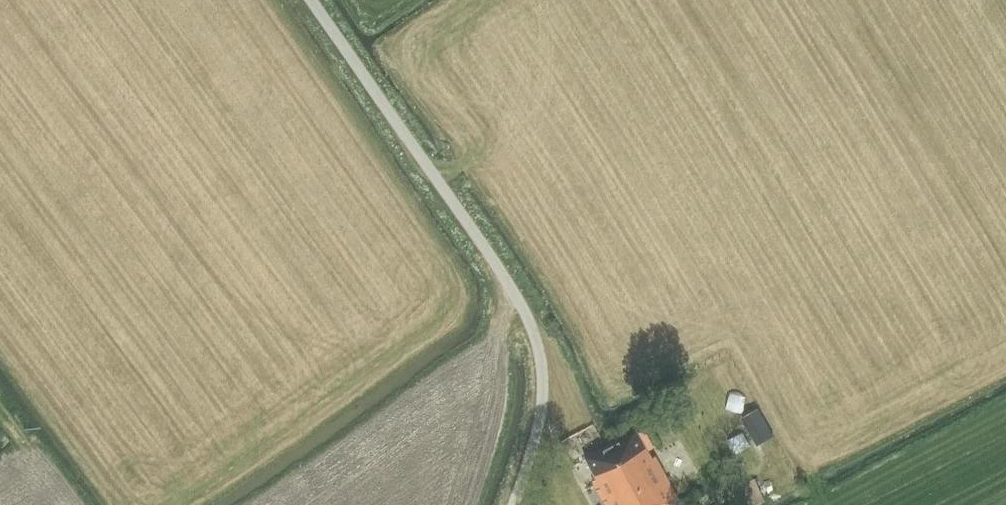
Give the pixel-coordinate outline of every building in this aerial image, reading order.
[(742,405),(759,438),(776,429),(760,396),(742,405)] [(594,480),(608,504),(669,504),(679,500),(655,456),(652,458),(648,451),(655,448),(644,428),(638,432),(636,429),(586,457),(598,478),(594,480)] [(728,490),(735,504),(752,504),(764,499),(754,477),(728,490)]
